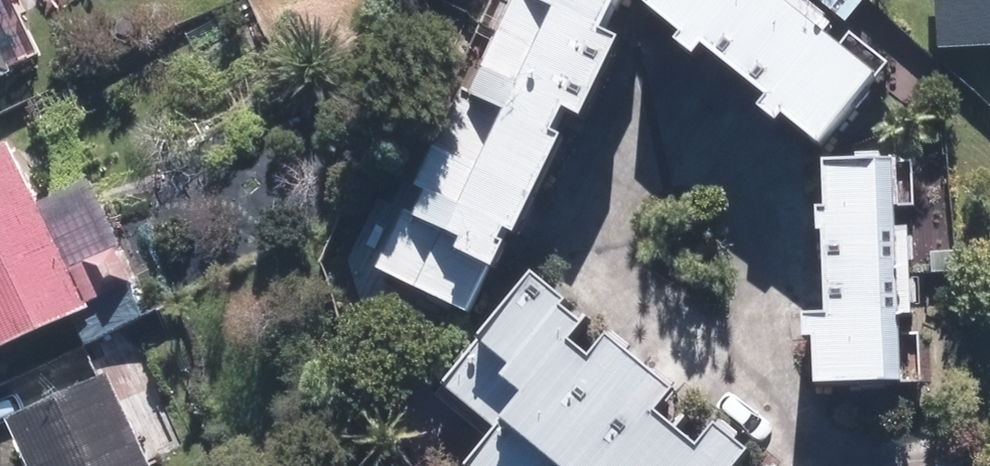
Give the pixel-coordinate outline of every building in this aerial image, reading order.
[(495,258),(501,247),(509,251),(557,154),(549,150),(561,126),(576,133),(614,55),(599,48),(623,0),(516,0),(466,101),(505,120),(457,217),(427,202),(415,226),(403,221),(375,278),(464,322),(484,281),(489,283),(500,261),(495,258)] [(640,21),(815,160),(870,92),(755,0),(657,0),(640,21)] [(936,49),(989,46),(989,0),(933,0),(936,49)] [(9,78),(0,60),(0,83),(9,78)] [(129,287),(113,255),(68,277),(6,152),(0,155),(0,357),(86,315),(83,310),(129,287)] [(823,331),(807,331),(810,399),(897,395),(888,174),(817,177),(823,331)] [(556,324),(562,317),(528,290),(487,339),(439,397),(493,440),(472,465),(740,465),(709,441),(692,462),(650,428),(668,405),(603,352),(584,374),(564,358),(578,342),(556,324)] [(5,428),(22,465),(147,465),(107,381),(5,428)]
